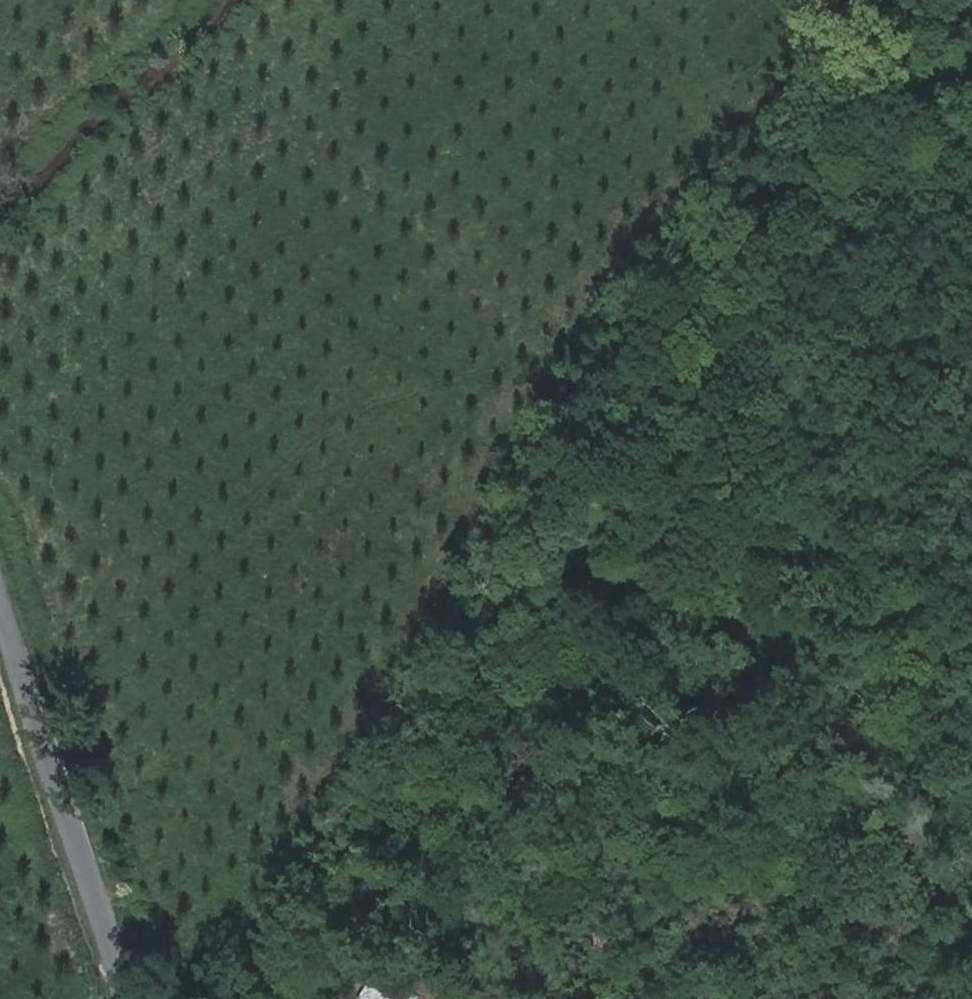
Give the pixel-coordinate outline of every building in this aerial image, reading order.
[(392,998),(366,981),(354,998),(392,998)]
